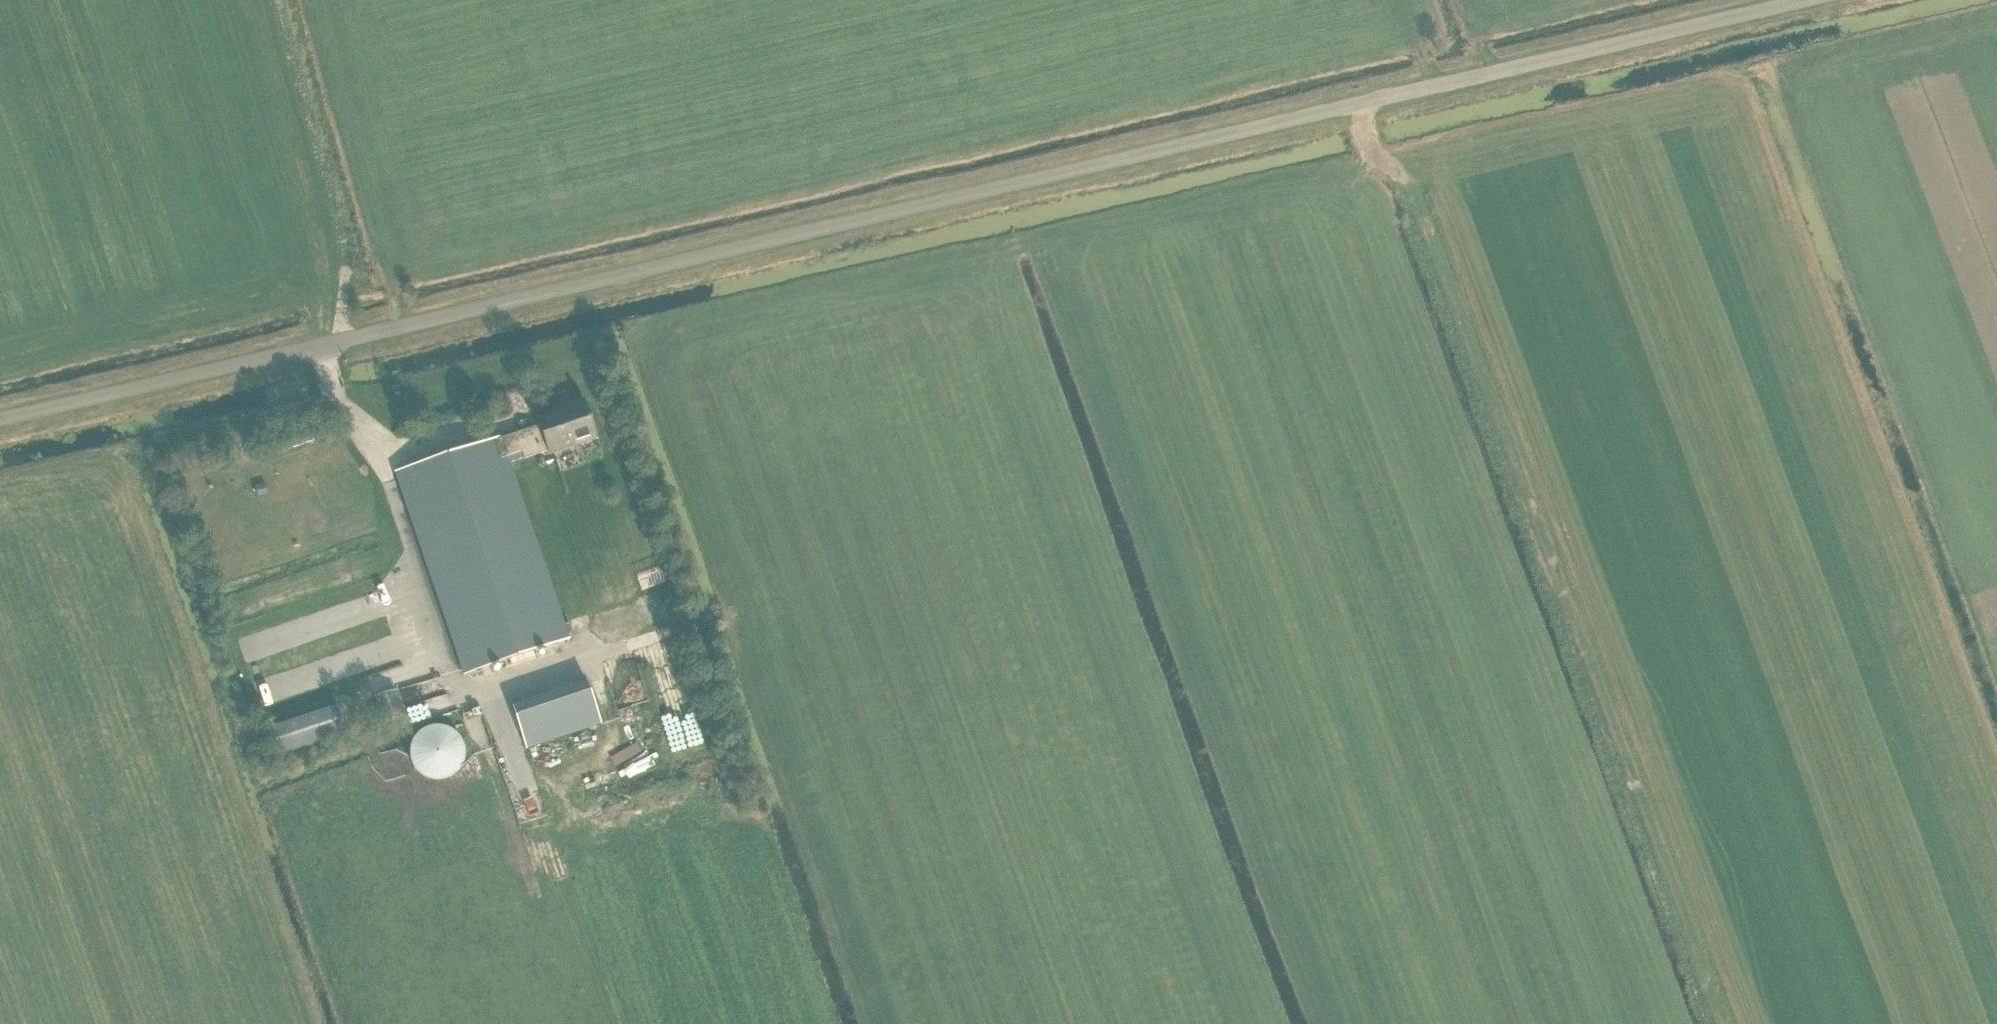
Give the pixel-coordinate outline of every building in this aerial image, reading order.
[(549,453),(596,437),(584,400),(564,407),(566,410),(538,420),(540,426),(500,440),(499,437),(396,472),(465,673),(568,638),(506,455),(523,449),(525,457),(548,449),(549,453)] [(247,630),(233,636),(247,667),(261,660),(247,630)] [(421,681),(399,687),(404,706),(426,701),(421,681)] [(527,748),(601,723),(586,681),(513,706),(527,748)] [(382,723),(404,716),(395,689),(374,696),(382,723)] [(269,726),(278,754),(348,732),(339,704),(269,726)] [(437,781),(441,780),(446,779),(451,777),(455,775),(458,771),(461,767),(464,763),(465,758),(466,753),(465,749),(464,744),(462,739),(460,735),(456,732),(452,729),(448,727),(443,725),(439,725),(434,725),(429,726),(425,728),(420,731),(417,734),(414,738),(412,742),(410,747),(410,752),(410,756),(411,761),(413,766),(415,770),(419,773),(423,776),(427,779),(432,780),(437,781)]
